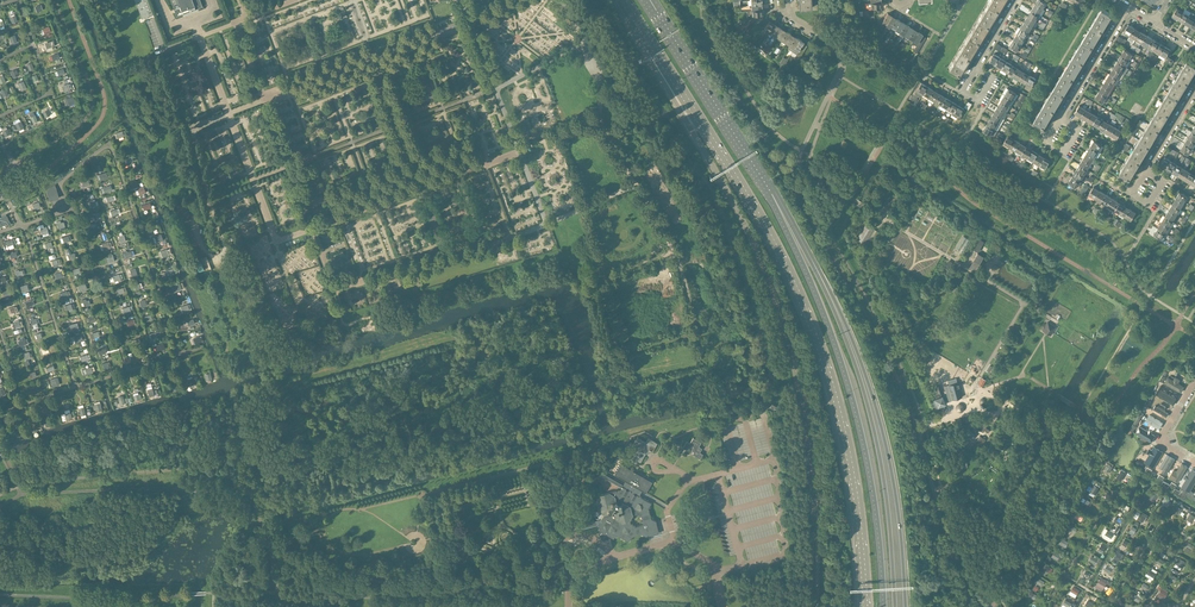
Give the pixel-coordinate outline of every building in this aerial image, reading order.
[(142,18),(145,17),(145,19),(148,18),(148,16),(153,14),(148,0),(135,0),(142,18)] [(178,4),(173,6),(177,16),(182,14),(182,13),(197,8),(203,6),(200,0),(176,0),(178,4)] [(799,8),(812,7),(811,0),(799,0),(799,8)] [(987,5),(997,11),(1004,0),(990,0),(987,5)] [(1035,4),(1043,9),(1047,2),(1043,0),(1037,0),(1035,4)] [(1035,4),(1031,10),(1039,15),(1043,9),(1035,4)] [(987,5),(977,21),(987,27),(997,11),(987,5)] [(1102,8),(1092,24),(1102,31),(1112,14),(1102,8)] [(1172,16),(1178,19),(1183,11),(1177,8),(1172,16)] [(1183,11),(1178,19),(1184,23),(1189,15),(1190,12),(1185,9),(1183,11)] [(762,10),(752,10),(752,15),(755,15),(755,18),(763,18),(762,10)] [(1031,10),(1028,16),(1036,21),(1039,15),(1031,10)] [(1184,23),(1190,27),(1194,19),(1194,14),(1191,12),(1190,12),(1189,15),(1184,23)] [(888,13),(882,22),(887,25),(892,16),(888,13)] [(892,16),(887,25),(891,27),(896,18),(892,16)] [(1028,16),(1024,22),(1032,27),(1036,21),(1028,16)] [(752,18),(746,23),(749,27),(755,22),(752,18)] [(896,18),(891,27),(895,30),(900,21),(896,18)] [(764,30),(768,32),(774,23),(769,21),(764,30)] [(900,21),(895,30),(900,33),(905,23),(900,21)] [(977,21),(968,37),(978,43),(987,27),(977,21)] [(1024,22),(1020,28),(1028,33),(1032,27),(1024,22)] [(778,26),(774,23),(768,32),(772,35),(778,26)] [(900,33),(898,35),(902,38),(904,35),(909,26),(905,23),(900,33)] [(1092,24),(1082,41),(1092,47),(1102,31),(1092,24)] [(1123,32),(1130,36),(1135,28),(1128,24),(1123,32)] [(49,26),(42,28),(44,34),(51,32),(49,26)] [(782,29),(778,26),(772,35),(777,38),(782,29)] [(909,26),(904,35),(909,38),(914,29),(909,26)] [(1020,28),(1017,34),(1025,39),(1028,33),(1020,28)] [(1141,31),(1135,28),(1130,36),(1136,39),(1141,31)] [(787,31),(782,29),(777,38),(781,40),(787,31)] [(914,29),(909,38),(913,41),(918,31),(914,29)] [(791,34),(787,31),(781,40),(785,43),(791,34)] [(913,41),(912,42),(916,45),(918,43),(919,41),(920,39),(921,37),(922,35),(923,34),(918,31),(913,41)] [(1147,35),(1141,31),(1136,39),(1142,43),(1147,35)] [(795,37),(791,34),(785,43),(790,46),(795,37)] [(1017,34),(1013,40),(1021,45),(1025,39),(1017,34)] [(1153,39),(1147,35),(1142,43),(1148,47),(1153,39)] [(800,39),(795,37),(790,46),(788,49),(792,51),(800,39)] [(968,37),(960,49),(958,53),(968,59),(978,43),(968,37)] [(804,42),(800,39),(792,51),(797,54),(803,43),(804,42)] [(1159,42),(1153,39),(1148,47),(1154,50),(1159,42)] [(1018,51),(1021,45),(1013,40),(1009,46),(1018,51)] [(1082,41),(1072,57),(1083,63),(1087,56),(1089,53),(1092,47),(1082,41)] [(1165,46),(1159,42),(1154,50),(1160,54),(1165,46)] [(803,43),(797,54),(794,58),(798,60),(807,45),(803,43)] [(1171,49),(1165,46),(1160,54),(1166,57),(1171,49)] [(1124,49),(1121,55),(1129,60),(1132,54),(1124,49)] [(949,68),(959,75),(968,59),(958,53),(949,68)] [(994,53),(989,61),(995,65),(1000,57),(994,53)] [(1121,55),(1117,61),(1125,66),(1129,60),(1121,55)] [(1000,57),(995,65),(1001,68),(1006,60),(1000,57)] [(1072,57),(1063,72),(1073,79),(1077,72),(1079,69),(1079,68),(1083,63),(1072,57)] [(1006,60),(1001,68),(1007,72),(1012,64),(1006,60)] [(1186,63),(1178,75),(1188,82),(1194,70),(1194,64),(1187,60),(1186,63)] [(1117,61),(1113,67),(1121,72),(1125,66),(1117,61)] [(1012,64),(1007,72),(1013,76),(1018,68),(1012,64)] [(1113,67),(1110,73),(1118,78),(1121,72),(1113,67)] [(1018,68),(1013,76),(1019,79),(1024,71),(1018,68)] [(13,78),(19,75),(16,69),(10,71),(13,78)] [(1024,71),(1019,79),(1025,83),(1030,75),(1024,71)] [(1063,72),(1053,89),(1063,95),(1068,88),(1070,85),(1070,84),(1073,79),(1063,72)] [(1110,73),(1106,79),(1114,84),(1118,78),(1110,73)] [(1030,75),(1025,83),(1031,87),(1036,79),(1030,75)] [(1178,75),(1174,82),(1168,91),(1179,97),(1188,82),(1178,75)] [(1106,79),(1103,85),(1111,90),(1114,84),(1106,79)] [(20,90),(21,90),(26,87),(23,80),(17,83),(20,90)] [(916,90),(922,94),(927,86),(921,82),(916,90)] [(1103,85),(1099,91),(1107,96),(1111,90),(1103,85)] [(933,90),(927,86),(922,94),(928,98),(933,90)] [(1008,88),(1005,94),(1013,99),(1016,93),(1008,88)] [(1053,89),(1043,105),(1054,111),(1058,104),(1060,101),(1060,100),(1063,95),(1053,89)] [(939,93),(933,90),(928,98),(934,101),(939,93)] [(1103,102),(1107,96),(1099,91),(1095,97),(1103,102)] [(1168,91),(1164,98),(1159,107),(1169,114),(1179,97),(1168,91)] [(945,97),(939,93),(934,101),(940,105),(945,97)] [(1005,94),(1001,100),(1009,105),(1013,99),(1005,94)] [(73,96),(66,98),(69,105),(75,102),(73,96)] [(951,100),(945,97),(940,105),(946,109),(951,100)] [(1089,104),(1091,100),(1089,98),(1085,105),(1084,105),(1083,107),(1085,108),(1088,104),(1089,104)] [(957,104),(951,100),(946,109),(952,112),(957,104)] [(1001,100),(997,106),(1005,111),(1009,105),(1001,100)] [(957,104),(952,112),(951,114),(959,119),(965,110),(963,109),(963,108),(957,104)] [(1044,126),(1049,119),(1050,116),(1054,111),(1043,105),(1034,120),(1044,126)] [(1085,108),(1083,107),(1079,105),(1074,113),(1081,117),(1086,109),(1085,108)] [(997,106),(994,112),(1002,117),(1005,111),(997,106)] [(1159,107),(1154,114),(1149,123),(1159,130),(1169,114),(1159,107)] [(1086,109),(1081,117),(1087,120),(1092,112),(1086,109)] [(994,112),(990,118),(998,123),(1002,117),(994,112)] [(1092,112),(1087,120),(1093,124),(1098,116),(1092,112)] [(1098,116),(1093,124),(1099,128),(1104,120),(1098,116)] [(990,118),(986,124),(994,129),(998,123),(990,118)] [(1104,120),(1099,128),(1105,131),(1110,123),(1104,120)] [(23,128),(20,122),(15,124),(17,131),(23,128)] [(1110,123),(1105,131),(1111,135),(1116,127),(1110,123)] [(1149,123),(1145,130),(1139,139),(1149,146),(1159,130),(1149,123)] [(986,124),(983,131),(991,135),(994,129),(986,124)] [(1117,138),(1122,131),(1116,127),(1111,135),(1117,139),(1117,138)] [(1014,139),(1008,135),(1003,143),(1009,147),(1014,139)] [(1184,143),(1192,148),(1194,144),(1194,141),(1188,137),(1184,143)] [(1020,142),(1014,139),(1009,147),(1015,150),(1020,142)] [(1139,139),(1135,146),(1130,155),(1140,162),(1149,146),(1139,139)] [(1094,140),(1090,146),(1098,151),(1102,145),(1094,140)] [(1026,146),(1020,142),(1015,150),(1021,154),(1026,146)] [(1184,143),(1181,149),(1189,154),(1192,148),(1184,143)] [(1032,149),(1026,146),(1021,154),(1027,157),(1032,149)] [(1090,146),(1087,152),(1095,157),(1098,151),(1090,146)] [(1038,153),(1032,149),(1027,157),(1033,161),(1038,153)] [(1087,152),(1083,158),(1091,163),(1095,157),(1087,152)] [(1044,157),(1038,153),(1033,161),(1039,165),(1044,157)] [(1130,155),(1125,162),(1120,172),(1130,178),(1140,162),(1130,155)] [(1050,160),(1044,157),(1039,165),(1045,169),(1050,160)] [(1165,157),(1160,165),(1166,168),(1171,160),(1165,157)] [(1083,158),(1079,164),(1088,169),(1091,163),(1083,158)] [(1177,164),(1171,160),(1166,168),(1173,172),(1177,164)] [(1079,164),(1076,170),(1084,175),(1088,169),(1079,164)] [(1177,164),(1173,172),(1178,176),(1183,168),(1177,164)] [(1183,168),(1178,176),(1184,179),(1189,171),(1183,168)] [(1076,170),(1072,176),(1080,181),(1084,175),(1076,170)] [(1184,179),(1190,183),(1194,175),(1189,171),(1184,179)] [(1072,176),(1068,182),(1076,187),(1080,181),(1072,176)] [(59,198),(55,184),(56,183),(54,180),(45,186),(50,201),(59,198)] [(145,192),(143,186),(137,189),(137,190),(136,190),(137,194),(139,193),(139,194),(145,192)] [(1100,190),(1094,186),(1089,194),(1095,198),(1100,190)] [(1106,194),(1100,190),(1095,198),(1101,202),(1106,194)] [(1179,192),(1176,197),(1184,202),(1188,197),(1179,192)] [(1112,197),(1106,194),(1101,202),(1107,205),(1112,197)] [(1118,201),(1112,197),(1107,205),(1113,209),(1118,201)] [(1176,197),(1172,203),(1180,209),(1184,202),(1176,197)] [(191,217),(185,199),(177,201),(181,215),(185,214),(186,218),(191,217)] [(1124,205),(1118,201),(1113,209),(1119,213),(1124,205)] [(1172,203),(1169,210),(1177,215),(1180,209),(1172,203)] [(1130,208),(1124,205),(1119,213),(1125,216),(1130,208)] [(1136,212),(1130,208),(1125,216),(1131,220),(1136,212)] [(1169,210),(1165,215),(1173,220),(1177,215),(1169,210)] [(6,223),(7,225),(11,224),(6,214),(0,217),(0,226),(6,223)] [(1165,215),(1161,222),(1169,227),(1173,220),(1165,215)] [(65,227),(63,221),(61,222),(61,220),(57,221),(59,228),(65,227)] [(1161,222),(1157,228),(1166,233),(1169,227),(1161,222)] [(861,233),(857,240),(864,244),(868,237),(872,229),(866,225),(861,233)] [(1157,228),(1154,234),(1162,239),(1166,233),(1157,228)] [(878,234),(874,231),(870,238),(874,241),(878,234)] [(163,240),(161,234),(154,236),(157,242),(163,240)] [(962,253),(970,240),(963,236),(955,248),(962,253)] [(6,246),(13,244),(11,239),(5,241),(6,243),(2,244),(4,250),(7,249),(6,246)] [(974,248),(978,251),(983,242),(979,240),(974,248)] [(111,248),(109,242),(102,244),(104,250),(111,248)] [(169,255),(167,249),(160,251),(162,258),(169,255)] [(977,253),(968,267),(975,271),(983,256),(977,253)] [(87,289),(85,283),(77,286),(79,292),(87,289)] [(29,290),(27,284),(20,286),(22,292),(29,290)] [(90,305),(89,300),(86,300),(86,299),(82,300),(84,307),(90,305)] [(189,310),(187,304),(181,307),(183,313),(189,310)] [(96,321),(94,316),(88,318),(90,324),(92,323),(92,322),(96,321)] [(1056,327),(1047,322),(1044,327),(1042,330),(1050,335),(1056,327)] [(162,350),(160,344),(154,346),(156,352),(162,350)] [(212,379),(210,373),(204,374),(206,381),(212,379)] [(1171,377),(1169,376),(1165,383),(1181,393),(1185,386),(1180,383),(1182,380),(1173,375),(1171,377)] [(194,384),(192,378),(187,379),(188,383),(186,383),(187,387),(194,384)] [(962,397),(959,386),(958,383),(958,382),(957,382),(948,385),(952,400),(962,397)] [(942,396),(940,392),(937,385),(934,386),(937,393),(935,394),(937,398),(934,399),(934,400),(931,401),(936,414),(946,410),(943,404),(945,404),(942,396)] [(1009,395),(1003,391),(1000,396),(1006,400),(1009,395)] [(1173,405),(1176,401),(1172,398),(1174,395),(1166,391),(1165,394),(1162,392),(1159,397),(1173,405)] [(103,410),(101,403),(94,405),(96,412),(103,410)] [(1166,417),(1169,413),(1166,411),(1168,408),(1158,404),(1154,411),(1166,417)] [(1147,422),(1160,429),(1164,423),(1151,415),(1147,422)] [(972,419),(965,433),(973,438),(978,429),(983,432),(984,430),(988,432),(990,430),(985,427),(988,423),(979,418),(977,422),(972,419)] [(954,428),(963,426),(961,420),(952,422),(954,428)] [(1155,435),(1140,426),(1136,433),(1151,442),(1155,435)] [(26,437),(24,433),(23,434),(22,431),(17,433),(21,442),(25,440),(24,437),(26,437)] [(965,433),(963,435),(962,438),(970,443),(973,438),(965,433)] [(980,436),(975,443),(981,447),(985,439),(980,436)] [(632,447),(634,448),(635,451),(631,457),(641,463),(646,454),(652,452),(657,443),(650,439),(649,438),(646,443),(637,438),(634,443),(632,447)] [(683,448),(686,450),(688,446),(695,451),(692,454),(700,459),(704,453),(703,453),(702,454),(700,452),(702,448),(699,446),(701,443),(693,438),(690,443),(687,441),(683,448)] [(1154,467),(1163,452),(1155,447),(1149,457),(1153,459),(1151,465),(1154,467)] [(1167,474),(1176,459),(1168,455),(1160,468),(1164,470),(1163,472),(1167,474)] [(651,503),(646,500),(641,497),(640,493),(641,492),(642,491),(646,493),(652,482),(621,463),(614,475),(625,481),(623,485),(620,485),(622,491),(619,492),(619,490),(618,490),(619,492),(617,493),(617,490),(616,491),(616,493),(615,495),(610,492),(599,495),(596,500),(599,511),(604,514),(601,519),(601,521),(602,523),(598,524),(600,531),(602,532),(603,532),(605,533),(604,534),(605,536),(607,535),(608,535),(609,535),(610,536),(609,536),(612,537),(619,536),(629,542),(632,536),(642,534),(647,537),(648,536),(653,529),(657,523),(656,521),(651,518),(648,508),(651,503)] [(1110,472),(1113,467),(1108,463),(1104,469),(1110,472)] [(1178,483),(1188,467),(1183,463),(1178,471),(1176,470),(1173,474),(1175,476),(1173,479),(1178,483)] [(1189,491),(1194,481),(1194,469),(1183,487),(1189,491)] [(1134,490),(1138,483),(1134,480),(1130,487),(1134,490)] [(1154,501),(1158,494),(1153,492),(1149,498),(1154,501)] [(1085,500),(1082,505),(1087,508),(1090,503),(1085,500)] [(1177,515),(1181,508),(1177,506),(1173,512),(1177,515)] [(1081,521),(1084,515),(1078,512),(1075,517),(1081,521)] [(1144,521),(1146,517),(1140,513),(1137,518),(1144,521)] [(1194,517),(1190,514),(1187,519),(1192,522),(1194,517)] [(657,523),(648,536),(657,534),(659,533),(657,523)] [(1111,538),(1114,533),(1108,530),(1105,534),(1111,538)] [(1065,548),(1068,542),(1062,539),(1059,544),(1065,548)] [(1192,551),(1194,546),(1189,543),(1186,547),(1192,551)] [(1168,553),(1171,549),(1164,545),(1161,549),(1168,553)] [(1057,561),(1060,555),(1055,552),(1051,557),(1057,561)] [(1161,566),(1164,561),(1157,557),(1154,562),(1161,566)] [(1176,563),(1176,564),(1181,567),(1185,561),(1179,558),(1176,563)] [(1109,574),(1113,569),(1107,565),(1104,570),(1105,570),(1104,571),(1109,574)] [(1153,578),(1156,573),(1150,569),(1147,574),(1153,578)] [(1174,582),(1177,578),(1170,574),(1167,578),(1174,582)] [(1106,583),(1104,582),(1105,582),(1101,579),(1098,584),(1104,587),(1106,583)] [(1077,595),(1080,590),(1074,587),(1071,591),(1077,595)] [(1165,597),(1168,593),(1161,589),(1158,594),(1165,597)] [(1036,596),(1036,595),(1030,591),(1028,596),(1034,600),(1036,596)] [(1142,597),(1135,593),(1132,598),(1139,602),(1142,597)]
